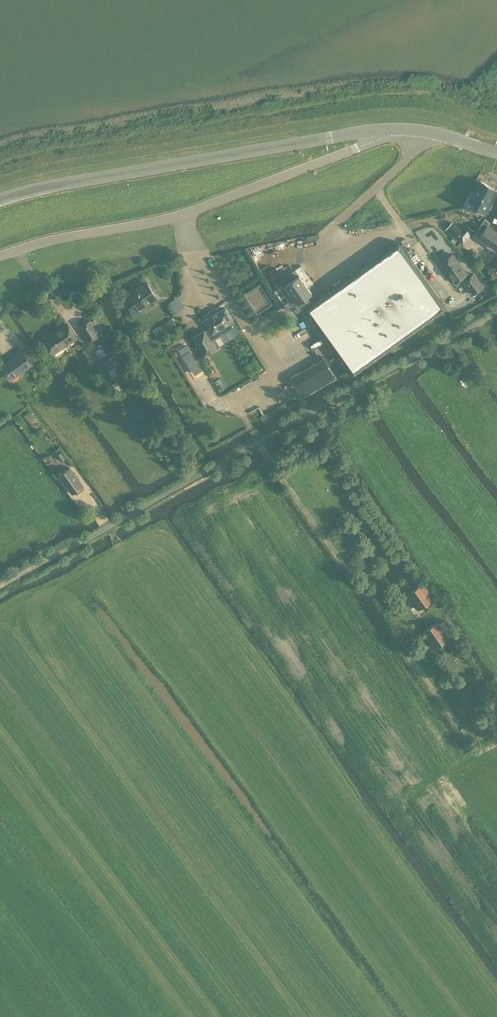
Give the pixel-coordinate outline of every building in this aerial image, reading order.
[(478,180),(464,205),(466,206),(474,210),(475,209),(483,214),(491,200),(488,199),(494,188),(481,181),(479,179),(478,179),(478,180)] [(477,229),(482,232),(479,237),(496,249),(496,248),(496,231),(487,225),(490,222),(484,218),(477,229)] [(451,222),(446,227),(463,243),(474,230),(468,226),(463,232),(451,222)] [(399,243),(304,310),(348,376),(445,309),(399,243)] [(455,283),(468,273),(453,253),(440,263),(455,283)] [(279,287),(273,290),(287,310),(295,304),(298,309),(310,301),(307,295),(311,292),(308,287),(313,284),(301,266),(276,283),(279,287)] [(473,294),(483,286),(474,273),(463,281),(473,294)] [(140,307),(157,297),(147,281),(129,292),(135,302),(136,302),(140,307)] [(225,307),(204,320),(209,328),(205,331),(204,330),(193,337),(205,356),(216,349),(211,340),(220,335),(217,330),(233,321),(225,307)] [(159,326),(164,334),(177,326),(172,318),(159,326)] [(106,337),(98,324),(95,327),(90,320),(80,327),(92,346),(106,337)] [(53,353),(77,338),(67,323),(43,338),(53,353)] [(112,355),(101,362),(112,378),(123,371),(122,370),(131,364),(119,346),(110,352),(112,355)] [(12,378),(37,360),(29,349),(24,352),(22,351),(2,365),(12,378)] [(190,349),(181,355),(193,373),(202,367),(190,349)] [(303,398),(337,377),(324,355),(290,375),(303,398)] [(115,382),(110,385),(115,392),(120,389),(115,382)] [(57,454),(62,460),(65,458),(61,452),(57,454)] [(59,475),(73,493),(83,486),(69,467),(59,475)] [(407,593),(418,609),(434,597),(423,582),(407,593)] [(437,621),(423,630),(434,646),(448,637),(437,621)] [(448,663),(462,654),(458,646),(444,656),(448,663)]
